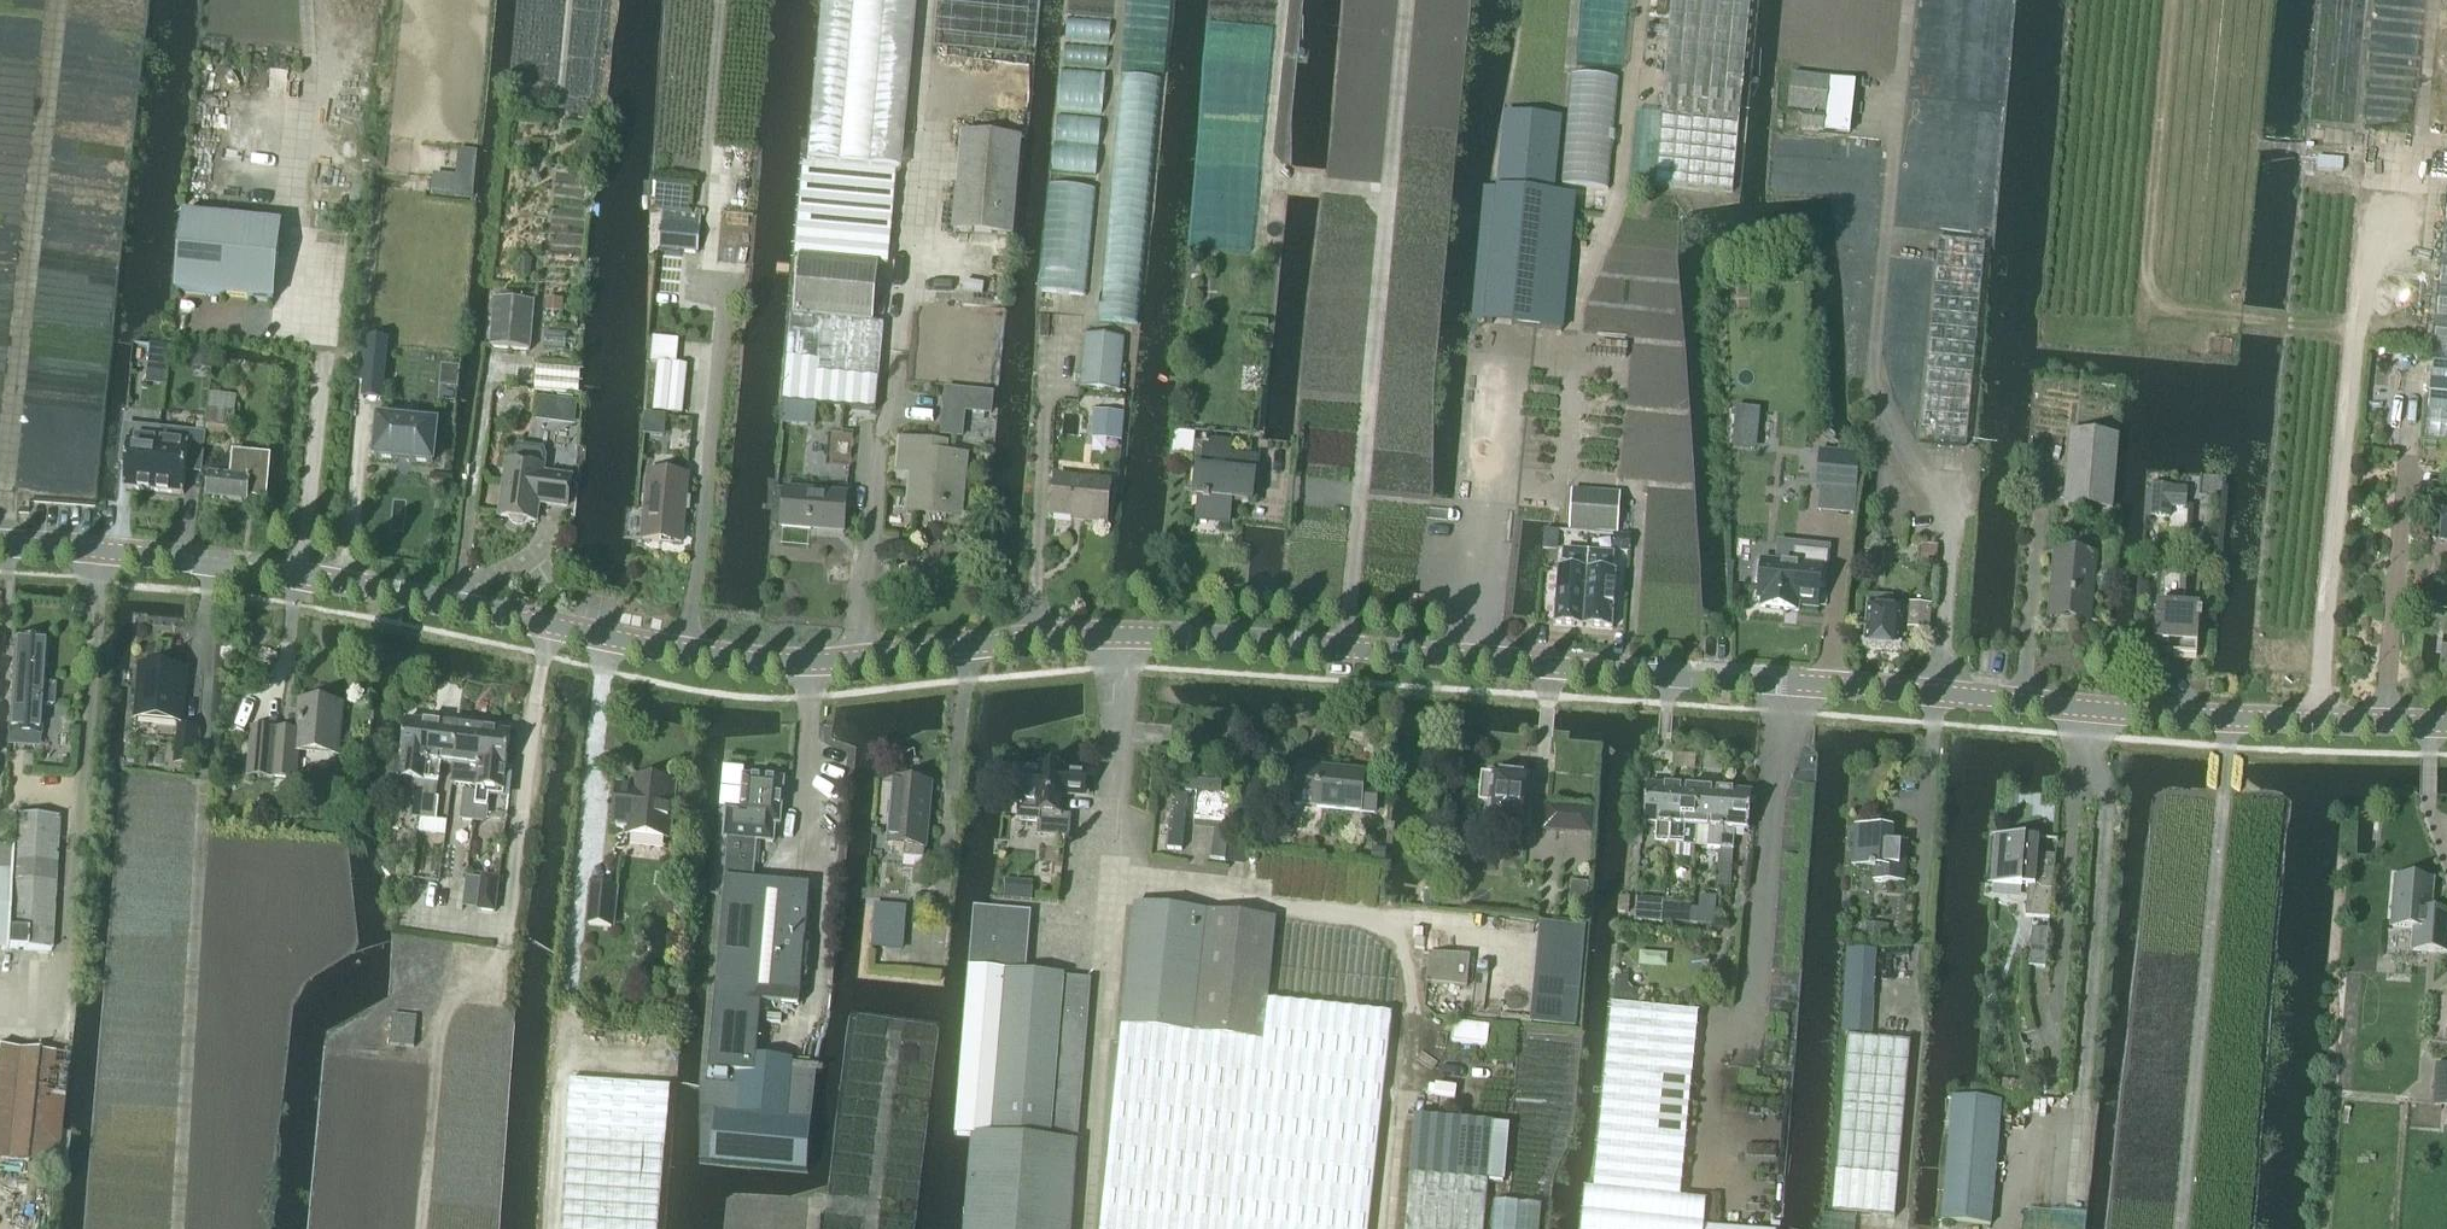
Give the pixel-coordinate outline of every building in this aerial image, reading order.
[(1660,116),(1737,123),(1743,66),(1749,0),(1671,0),(1665,66),(1660,116)] [(1790,76),(1786,110),(1800,111),(1798,131),(1822,134),(1828,80),(1790,76)] [(1731,194),(1737,123),(1660,116),(1653,187),(1731,194)] [(1484,323),(1484,324),(1519,327),(1561,331),(1563,313),(1543,311),(1549,246),(1569,248),(1574,197),(1553,195),(1561,119),(1529,117),(1529,121),(1503,119),(1497,190),(1484,323)] [(1019,140),(960,135),(952,233),(1010,238),(1019,140)] [(2342,173),(2343,160),(2317,157),(2316,170),(2342,173)] [(792,318),(789,318),(780,405),(874,414),(882,326),(870,325),(875,267),(886,267),(894,174),(802,166),(793,259),(798,259),(792,318)] [(459,182),(457,197),(472,198),(472,197),(473,184),(459,182)] [(652,199),(657,199),(689,202),(690,188),(653,184),(652,199)] [(2424,444),(2446,446),(2446,200),(2442,252),(2442,258),(2433,351),(2424,444)] [(699,219),(661,215),(657,251),(695,255),(699,219)] [(272,304),(279,226),(182,216),(174,294),(272,304)] [(1975,337),(1984,246),(1937,241),(1917,444),(1965,448),(1975,337)] [(530,353),(534,305),(494,301),(490,349),(530,353)] [(1121,339),(1083,336),(1079,389),(1117,393),(1121,339)] [(362,352),(359,383),(365,384),(366,374),(383,376),(385,347),(386,341),(367,339),(364,338),(362,352)] [(148,364),(165,366),(167,351),(149,349),(148,364)] [(194,368),(210,371),(212,356),(196,354),(194,368)] [(685,368),(666,366),(656,365),(651,412),(681,415),(685,368)] [(944,389),(939,435),(960,438),(963,411),(989,414),(991,394),(944,389)] [(540,398),(537,423),(574,428),(577,403),(540,398)] [(207,412),(207,437),(233,440),(236,416),(207,412)] [(1093,431),(1120,433),(1122,415),(1095,412),(1093,431)] [(378,420),(375,459),(397,461),(397,459),(410,460),(410,462),(433,464),(436,426),(378,420)] [(123,489),(131,490),(153,492),(160,431),(124,427),(121,453),(126,453),(123,489)] [(160,431),(153,492),(183,495),(186,463),(199,465),(199,467),(200,467),(203,435),(160,431)] [(2116,439),(2069,435),(2063,506),(2110,510),(2116,439)] [(1194,520),(1228,524),(1230,502),(1237,503),(1238,494),(1252,495),(1254,476),(1256,458),(1231,455),(1233,445),(1203,441),(1203,446),(1195,445),(1193,461),(1196,462),(1195,470),(1192,498),(1197,499),(1194,520)] [(901,448),(898,473),(913,475),(909,507),(957,512),(962,465),(941,463),(942,452),(901,448)] [(505,465),(498,518),(507,519),(508,521),(508,522),(509,523),(510,524),(511,525),(512,525),(513,526),(515,526),(517,526),(518,526),(520,526),(521,525),(523,524),(524,524),(525,523),(525,522),(534,523),(537,500),(544,501),(543,505),(565,508),(569,479),(544,476),(546,460),(544,453),(520,450),(516,457),(515,466),(505,465)] [(1820,453),(1824,453),(1821,487),(1816,487),(1816,488),(1855,492),(1858,455),(1857,455),(1857,458),(1825,455),(1826,452),(1820,451),(1820,453)] [(247,494),(265,496),(269,461),(230,457),(228,478),(207,476),(205,499),(246,503),(247,494)] [(685,478),(647,474),(641,541),(679,544),(685,478)] [(1109,485),(1055,480),(1051,517),(1106,523),(1109,485)] [(2152,487),(2149,519),(2170,520),(2171,509),(2186,510),(2187,490),(2173,489),(2152,487)] [(810,530),(840,533),(840,535),(842,535),(845,497),(783,491),(779,529),(810,532),(810,530)] [(1620,496),(1571,493),(1568,532),(1617,535),(1620,496)] [(1544,532),(1543,542),(1559,543),(1559,534),(1544,532)] [(1613,554),(1627,555),(1628,538),(1614,537),(1613,554)] [(1761,565),(1757,564),(1755,584),(1759,584),(1758,601),(1761,601),(1760,609),(1798,612),(1798,608),(1817,610),(1817,608),(1819,589),(1824,590),(1828,555),(1794,551),(1793,565),(1762,562),(1761,565)] [(1920,552),(1919,565),(1934,567),(1935,553),(1920,552)] [(2069,616),(2068,621),(2099,624),(2099,622),(2087,621),(2093,558),(2042,553),(2042,554),(2059,556),(2056,590),(2051,589),(2049,619),(2050,619),(2050,614),(2069,616)] [(1553,627),(1582,629),(1587,557),(1564,555),(1563,572),(1556,572),(1553,627)] [(1587,557),(1582,629),(1611,631),(1615,576),(1608,575),(1609,558),(1587,557)] [(1865,606),(1862,649),(1900,652),(1901,640),(1911,641),(1911,632),(1901,632),(1903,608),(1865,606)] [(2161,648),(2160,655),(2196,657),(2198,622),(2201,623),(2201,615),(2199,615),(2199,609),(2156,606),(2154,648),(2161,648)] [(1911,608),(1909,632),(1927,634),(1929,610),(1911,608)] [(41,708),(53,707),(54,687),(42,686),(45,642),(13,640),(7,735),(40,737),(41,708)] [(184,676),(140,672),(136,716),(180,720),(184,676)] [(251,736),(248,768),(248,775),(293,780),(296,755),(335,758),(340,706),(299,703),(296,732),(252,729),(251,736)] [(411,781),(425,782),(431,725),(424,724),(421,722),(411,721),(409,722),(405,722),(400,760),(396,759),(394,778),(411,781)] [(423,796),(421,809),(422,810),(421,821),(437,823),(440,800),(436,799),(440,765),(452,767),(457,729),(454,728),(452,726),(443,725),(439,727),(431,726),(425,782),(423,793),(423,796)] [(465,768),(463,787),(459,820),(471,822),(482,732),(475,731),(472,729),(464,727),(460,729),(457,729),(452,767),(465,768)] [(195,730),(179,729),(176,765),(191,766),(195,730)] [(482,732),(471,822),(481,823),(485,820),(488,792),(511,795),(514,771),(504,771),(509,735),(505,735),(503,732),(495,731),(492,733),(482,732)] [(1235,740),(1223,740),(1223,752),(1234,752),(1235,740)] [(1299,768),(1295,806),(1360,813),(1374,814),(1376,790),(1362,789),(1364,774),(1299,768)] [(1021,772),(1017,821),(1038,823),(1037,837),(1069,840),(1070,817),(1057,816),(1059,794),(1085,796),(1087,777),(1061,775),(1062,771),(1042,769),(1041,773),(1021,772)] [(1487,825),(1526,828),(1528,812),(1525,812),(1527,782),(1511,780),(1509,778),(1501,777),(1499,779),(1494,778),(1494,781),(1483,781),(1481,804),(1489,804),(1487,825)] [(651,783),(633,781),(632,791),(617,790),(613,824),(616,825),(615,829),(628,831),(627,836),(666,840),(671,785),(667,785),(663,780),(656,779),(651,783)] [(725,840),(728,840),(725,881),(752,883),(755,842),(773,843),(774,826),(780,826),(783,782),(744,779),(742,812),(727,811),(725,840)] [(1193,819),(1228,823),(1231,798),(1219,797),(1220,785),(1185,781),(1184,793),(1196,794),(1193,819)] [(930,786),(893,782),(886,846),(923,850),(930,786)] [(1646,791),(1643,826),(1657,827),(1655,846),(1668,847),(1672,789),(1663,788),(1660,785),(1652,785),(1650,787),(1646,788),(1646,791)] [(1672,789),(1668,847),(1695,849),(1696,829),(1695,829),(1698,791),(1695,791),(1692,788),(1685,787),(1681,790),(1672,789)] [(1698,791),(1695,829),(1696,829),(1709,830),(1707,850),(1720,851),(1723,793),(1715,792),(1712,789),(1705,789),(1701,792),(1698,791)] [(1723,793),(1720,851),(1717,887),(1729,888),(1734,832),(1747,834),(1750,795),(1746,794),(1744,792),(1736,791),(1733,794),(1723,793)] [(415,792),(414,795),(413,808),(421,809),(423,796),(423,793),(415,792)] [(1173,795),(1167,851),(1181,852),(1187,797),(1173,795)] [(1544,804),(1542,832),(1563,833),(1565,806),(1544,804)] [(56,821),(31,820),(12,819),(10,851),(0,851),(0,950),(50,953),(56,821)] [(1854,828),(1853,868),(1873,869),(1872,882),(1903,884),(1905,843),(1884,842),(1885,831),(1891,832),(1892,830),(1854,828)] [(1215,831),(1211,861),(1226,863),(1229,833),(1215,831)] [(2050,921),(2054,873),(2037,872),(2039,842),(1997,839),(1993,887),(2028,890),(2026,919),(2050,921)] [(1370,861),(1384,862),(1385,849),(1371,848),(1370,861)] [(477,912),(494,914),(498,880),(481,878),(477,912)] [(2446,954),(2446,917),(2430,915),(2432,883),(2396,880),(2392,928),(2414,930),(2413,952),(2446,954)] [(725,881),(708,1072),(744,1075),(755,1076),(758,1042),(761,1005),(798,1008),(809,888),(752,883),(725,881)] [(588,926),(610,929),(614,890),(592,888),(588,926)] [(1618,898),(1617,913),(1627,914),(1628,899),(1618,898)] [(1663,925),(1664,903),(1636,900),(1634,922),(1663,925)] [(1133,906),(1120,1025),(1261,1041),(1265,1002),(1274,921),(1133,906)] [(875,907),(874,920),(903,923),(904,910),(875,907)] [(1074,1174),(1091,981),(1025,975),(1030,913),(989,910),(988,910),(973,908),(965,1007),(954,1136),(968,1137),(972,1137),(964,1228),(1069,1228),(1074,1174)] [(1672,911),(1671,925),(1689,926),(1690,912),(1672,911)] [(1715,914),(1690,912),(1689,926),(1714,928),(1715,914)] [(1864,925),(1863,942),(1889,944),(1890,927),(1864,925)] [(2047,970),(2050,932),(2033,930),(2030,969),(2047,970)] [(1870,1040),(1870,1036),(1874,952),(1846,951),(1845,985),(1843,1038),(1848,1038),(1870,1040)] [(1467,990),(1470,958),(1429,954),(1426,986),(1467,990)] [(1615,978),(1613,1003),(1638,1005),(1639,993),(1633,992),(1627,985),(1627,979),(1615,978)] [(1536,1000),(1534,1025),(1575,1029),(1577,1004),(1536,1000)] [(1120,1025),(1098,1228),(1367,1228),(1391,1016),(1265,1002),(1261,1041),(1120,1025)] [(1611,1006),(1596,1170),(1594,1190),(1682,1198),(1699,1014),(1611,1006)] [(416,1018),(392,1015),(389,1046),(413,1049),(416,1018)] [(1490,1029),(1454,1024),(1452,1044),(1488,1049),(1490,1029)] [(1848,1038),(1832,1213),(1894,1219),(1911,1044),(1870,1040),(1848,1038)] [(2433,1108),(2446,1109),(2446,1067),(2435,1066),(2433,1108)] [(668,1088),(569,1082),(560,1228),(656,1228),(668,1088)] [(1952,1100),(1942,1223),(1990,1227),(2000,1104),(1952,1100)] [(714,1115),(710,1164),(807,1172),(811,1124),(714,1115)] [(1413,1117),(1403,1228),(1482,1228),(1491,1124),(1413,1117)] [(1492,1228),(1538,1228),(1540,1206),(1494,1202),(1492,1228)]
